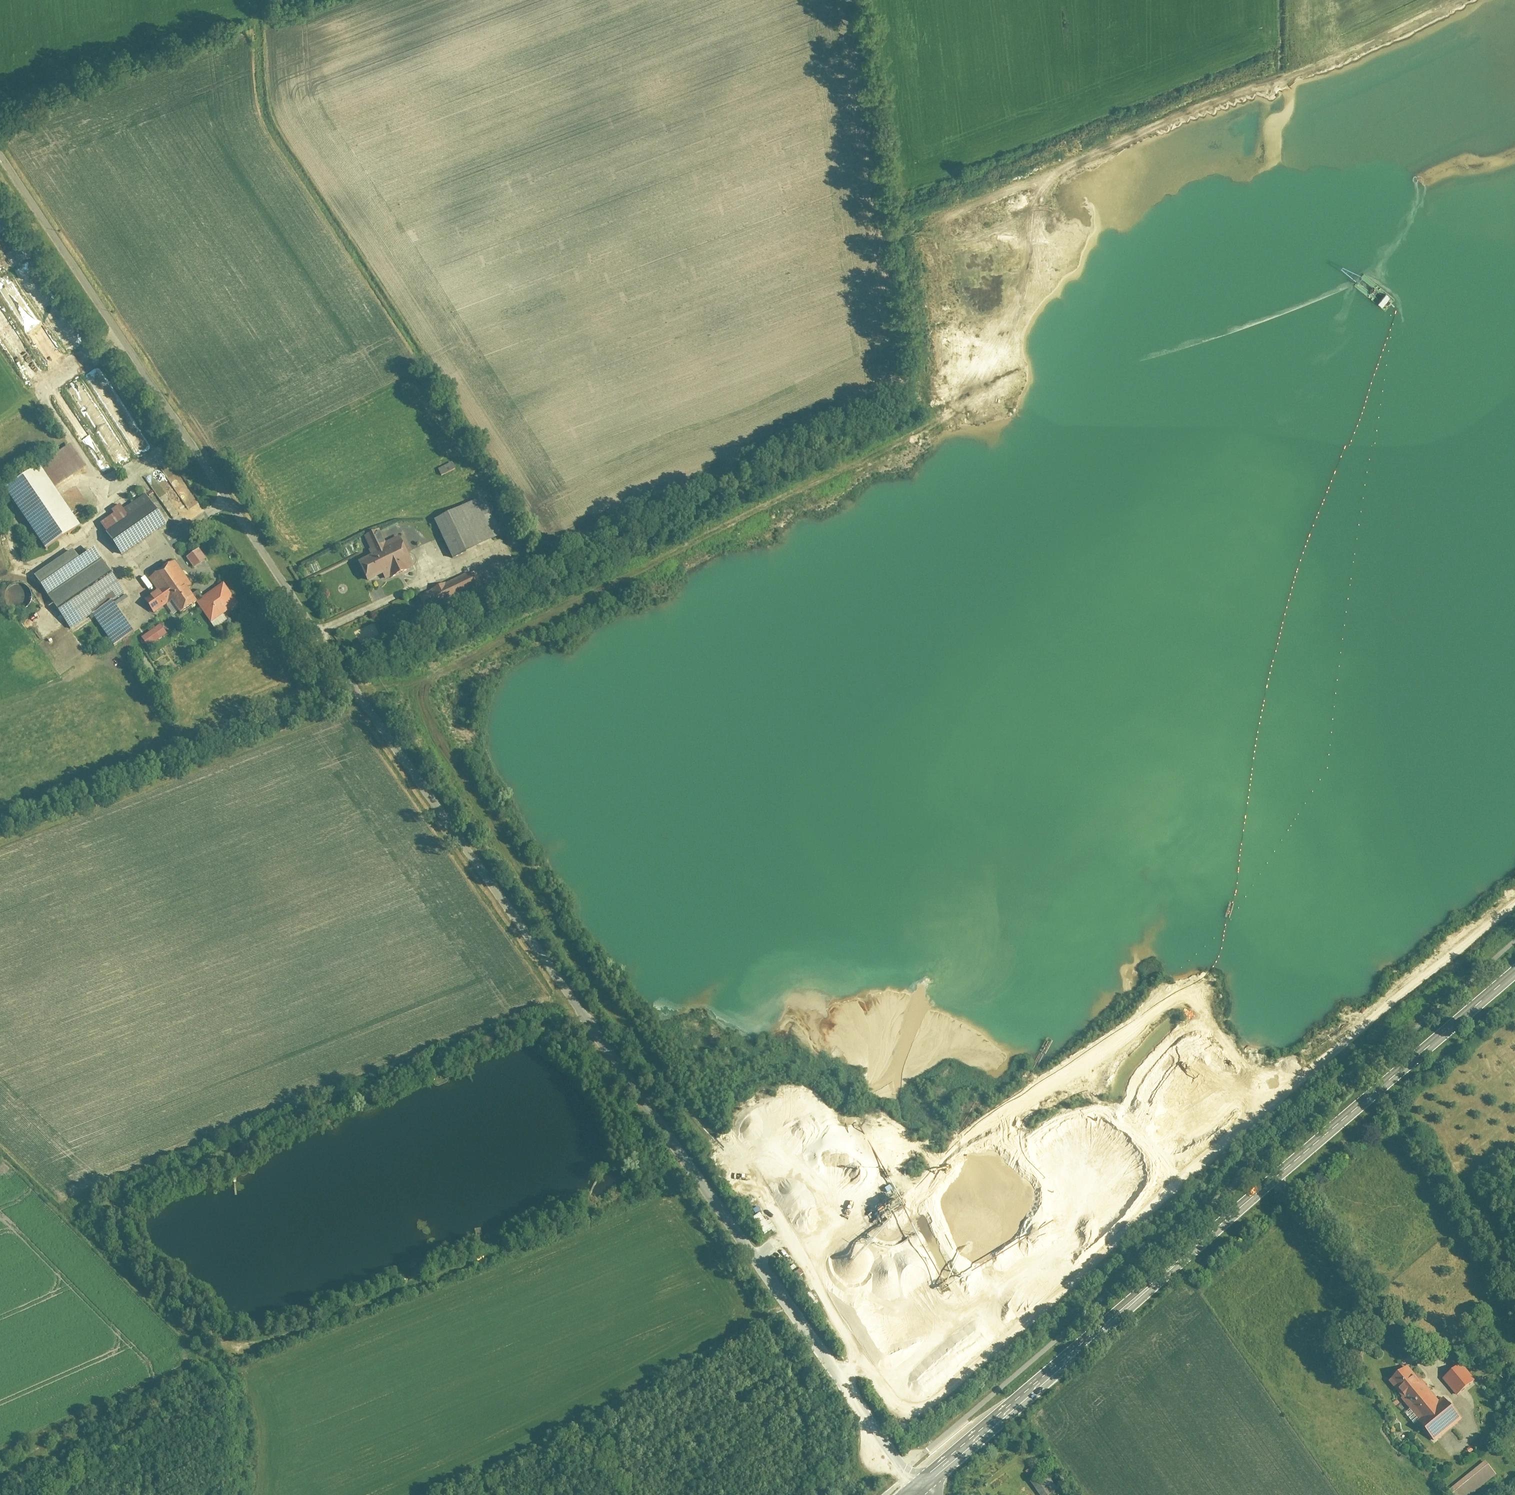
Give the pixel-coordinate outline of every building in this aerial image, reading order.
[(2,492),(45,554),(80,530),(53,490),(82,471),(66,448),(2,492)] [(440,471),(443,478),(455,472),(452,466),(440,471)] [(105,534),(122,557),(166,526),(144,495),(124,510),(126,519),(105,534)] [(434,522),(452,560),(501,536),(483,499),(434,522)] [(210,516),(206,519),(210,525),(214,522),(210,516)] [(358,565),(366,584),(383,577),(386,583),(413,570),(399,538),(383,545),(386,551),(379,554),(371,535),(363,538),(372,559),(358,565)] [(114,649),(132,636),(111,604),(125,595),(84,542),(37,577),(71,630),(92,617),(114,649)] [(187,560),(194,570),(206,561),(199,551),(187,560)] [(174,564),(149,582),(157,593),(144,602),(153,615),(169,604),(179,617),(196,605),(214,631),(227,622),(223,616),(237,606),(222,585),(203,599),(198,592),(195,594),(174,564)] [(469,575),(420,599),(425,614),(476,589),(469,575)] [(14,613),(19,613),(25,611),(29,609),(31,604),(32,599),(31,594),(28,590),(25,588),(21,586),(16,586),(11,587),(8,590),(6,593),(4,597),(4,602),(6,607),(10,611),(14,613)] [(148,649),(166,636),(160,627),(142,641),(148,649)] [(236,1359),(249,1355),(247,1350),(235,1354),(236,1359)] [(1443,1380),(1458,1396),(1475,1382),(1460,1365),(1443,1380)] [(1439,1403),(1409,1367),(1388,1384),(1419,1421),(1416,1422),(1434,1444),(1463,1420),(1445,1398),(1439,1403)] [(1456,1494),(1473,1494),(1497,1476),(1486,1462),(1451,1490),(1456,1494)] [(1039,1494),(1051,1494),(1038,1477),(1030,1484),(1039,1494)]
